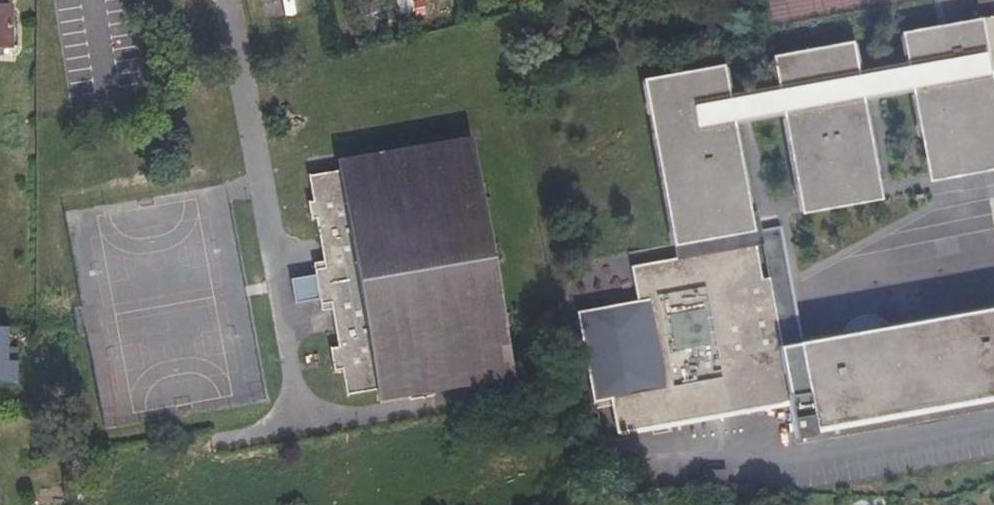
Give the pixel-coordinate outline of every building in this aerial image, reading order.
[(0,4),(0,43),(11,43),(11,4),(0,4)] [(903,35),(909,68),(861,77),(855,43),(774,58),(780,92),(732,100),(726,65),(645,81),(665,192),(672,191),(679,229),(672,230),(675,249),(757,234),(736,122),(784,113),(803,216),(886,205),(866,99),(913,90),(930,185),(993,173),(993,18),(903,35)] [(471,146),(309,170),(313,199),(308,200),(311,217),(316,216),(323,265),(313,267),(313,272),(302,274),(305,294),(316,292),(317,298),(328,297),(335,342),(326,343),(329,366),(338,365),(342,393),(400,384),(403,400),(427,396),(425,380),(503,368),(471,146)] [(791,404),(811,400),(816,431),(993,401),(993,313),(785,349),(774,280),(763,282),(757,247),(633,268),(639,303),(579,313),(594,402),(612,400),(618,434),(791,404)] [(816,431),(811,400),(791,404),(798,440),(818,436),(816,431)]
